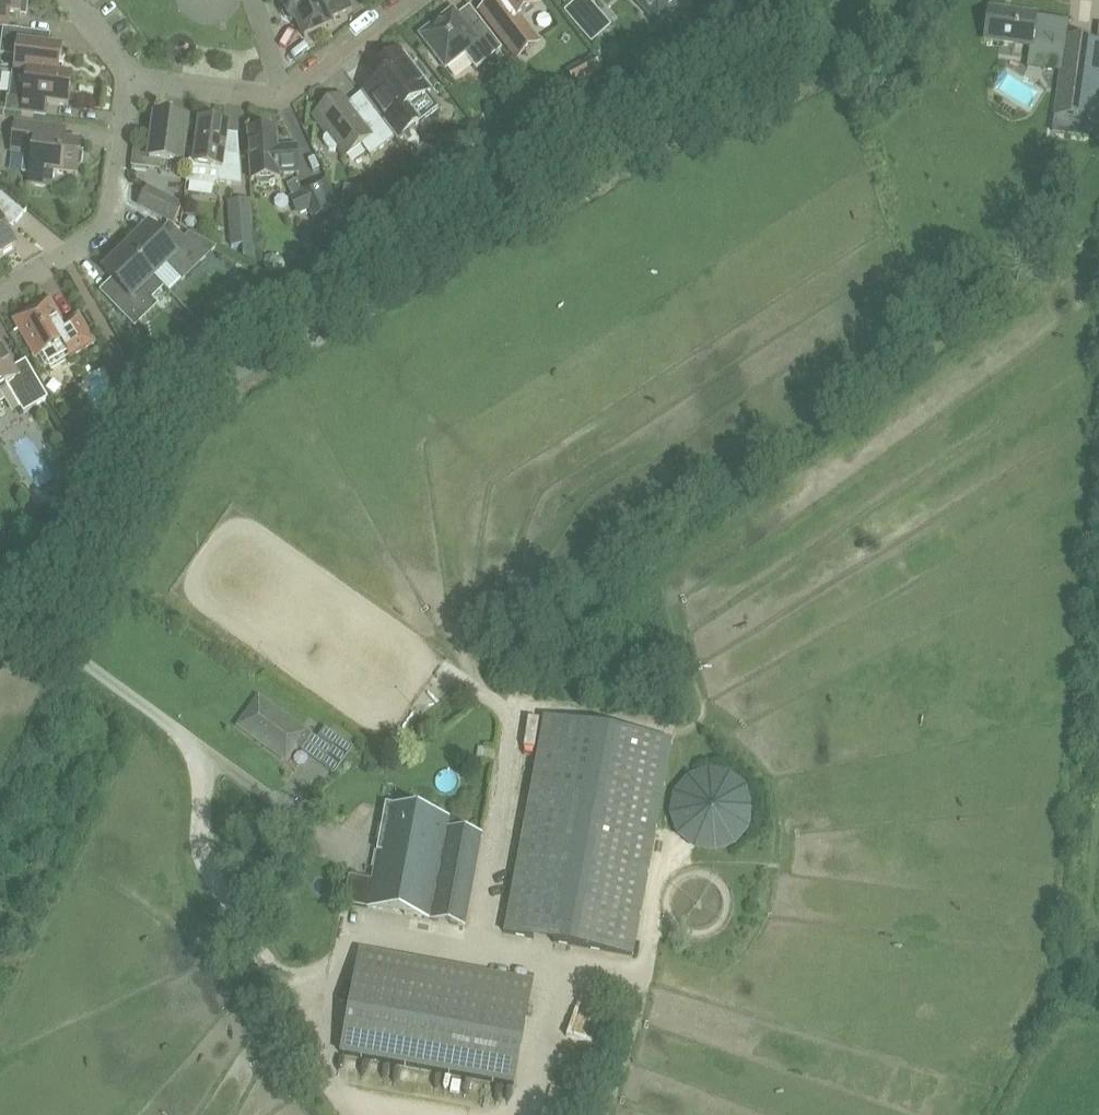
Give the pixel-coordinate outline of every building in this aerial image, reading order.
[(3,28),(5,29),(7,14),(27,17),(29,0),(0,0),(0,28),(3,28)] [(283,5),(281,9),(285,18),(290,20),(291,22),(297,20),(305,38),(332,27),(329,21),(353,11),(348,0),(281,0),(283,5)] [(494,29),(517,59),(538,43),(519,18),(539,3),(537,0),(491,0),(492,2),(480,11),(494,29)] [(567,13),(581,28),(592,41),(610,25),(599,12),(588,0),(579,0),(573,6),(574,7),(567,13)] [(645,8),(658,22),(681,0),(637,0),(645,8)] [(453,10),(421,35),(446,68),(464,54),(476,69),(503,49),(482,22),(470,31),(453,10)] [(985,40),(1031,46),(1032,47),(1032,46),(1064,50),(1060,73),(1054,116),(1098,122),(1098,35),(1098,42),(1066,37),(1067,33),(1068,21),(1036,16),(989,10),(985,40)] [(8,29),(5,29),(3,28),(0,54),(17,57),(15,72),(71,79),(58,77),(62,50),(32,46),(34,32),(8,29)] [(379,84),(363,96),(375,112),(395,138),(397,141),(442,107),(400,51),(371,73),(379,84)] [(588,82),(601,74),(593,60),(580,67),(588,82)] [(68,106),(71,79),(15,72),(12,98),(8,97),(6,112),(47,118),(49,104),(68,106)] [(341,96),(314,117),(329,136),(325,139),(324,143),(330,150),(335,151),(338,148),(346,158),(362,145),(371,156),(395,138),(375,112),(361,123),(341,96)] [(156,117),(150,160),(182,165),(188,121),(182,120),(182,115),(168,113),(167,118),(156,117)] [(81,146),(63,143),(65,129),(16,123),(12,151),(26,153),(23,173),(31,174),(30,183),(52,186),(53,173),(77,176),(78,169),(82,169),(84,154),(80,153),(81,146)] [(214,186),(219,183),(242,185),(240,157),(224,155),(227,126),(201,123),(196,157),(190,156),(186,183),(190,183),(214,186)] [(277,130),(248,132),(252,181),(256,181),(258,185),(262,186),(270,186),(274,183),(276,180),(280,179),(280,175),(299,174),(297,146),(278,147),(277,130)] [(324,181),(315,185),(301,191),(302,193),(291,198),(300,217),(311,212),(314,219),(328,212),(337,208),(324,181)] [(182,207),(147,189),(139,205),(175,223),(182,207)] [(16,247),(1,222),(8,218),(16,224),(25,214),(0,193),(0,257),(16,247)] [(255,247),(253,220),(252,212),(251,200),(230,202),(231,221),(234,248),(244,247),(245,260),(257,266),(255,247)] [(193,235),(186,241),(185,240),(172,252),(149,229),(127,250),(154,277),(167,265),(182,281),(217,247),(193,235)] [(165,288),(154,277),(127,250),(106,271),(128,295),(116,307),(135,326),(158,305),(153,300),(165,288)] [(269,261),(266,267),(269,272),(276,276),(282,275),(285,270),(282,264),(275,261),(269,261)] [(51,368),(71,356),(71,357),(94,343),(79,316),(61,327),(48,305),(19,322),(45,367),(51,368)] [(7,384),(24,413),(49,399),(26,361),(13,368),(0,346),(0,388),(7,384)] [(99,445),(97,442),(86,450),(91,456),(93,459),(97,456),(99,454),(104,451),(99,445)] [(104,464),(100,457),(94,460),(93,461),(89,464),(94,472),(97,476),(108,470),(104,464)] [(317,741),(306,733),(259,700),(239,727),(286,760),(295,747),(307,755),(317,741)] [(673,742),(544,719),(505,933),(633,957),(673,742)] [(325,728),(317,741),(343,760),(352,747),(340,739),(325,728)] [(740,788),(740,761),(687,760),(686,814),(682,814),(681,843),(755,843),(756,788),(740,788)] [(350,878),(345,903),(368,907),(466,926),(483,835),(447,828),(449,818),(387,806),(373,882),(350,878)] [(530,999),(357,968),(341,1055),(514,1086),(530,999)]
